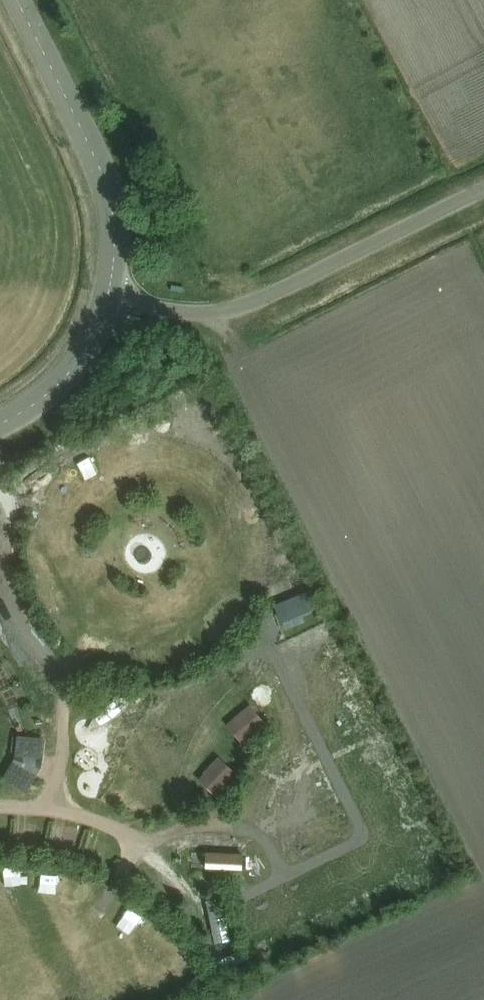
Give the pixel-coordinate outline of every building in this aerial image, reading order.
[(265,722),(252,706),(235,719),(249,736),(265,722)] [(46,737),(17,734),(16,755),(14,759),(3,777),(27,791),(38,774),(43,758),(46,737)] [(222,788),(236,772),(220,758),(206,774),(222,788)] [(243,855),(205,853),(204,867),(242,869),(243,855)]
